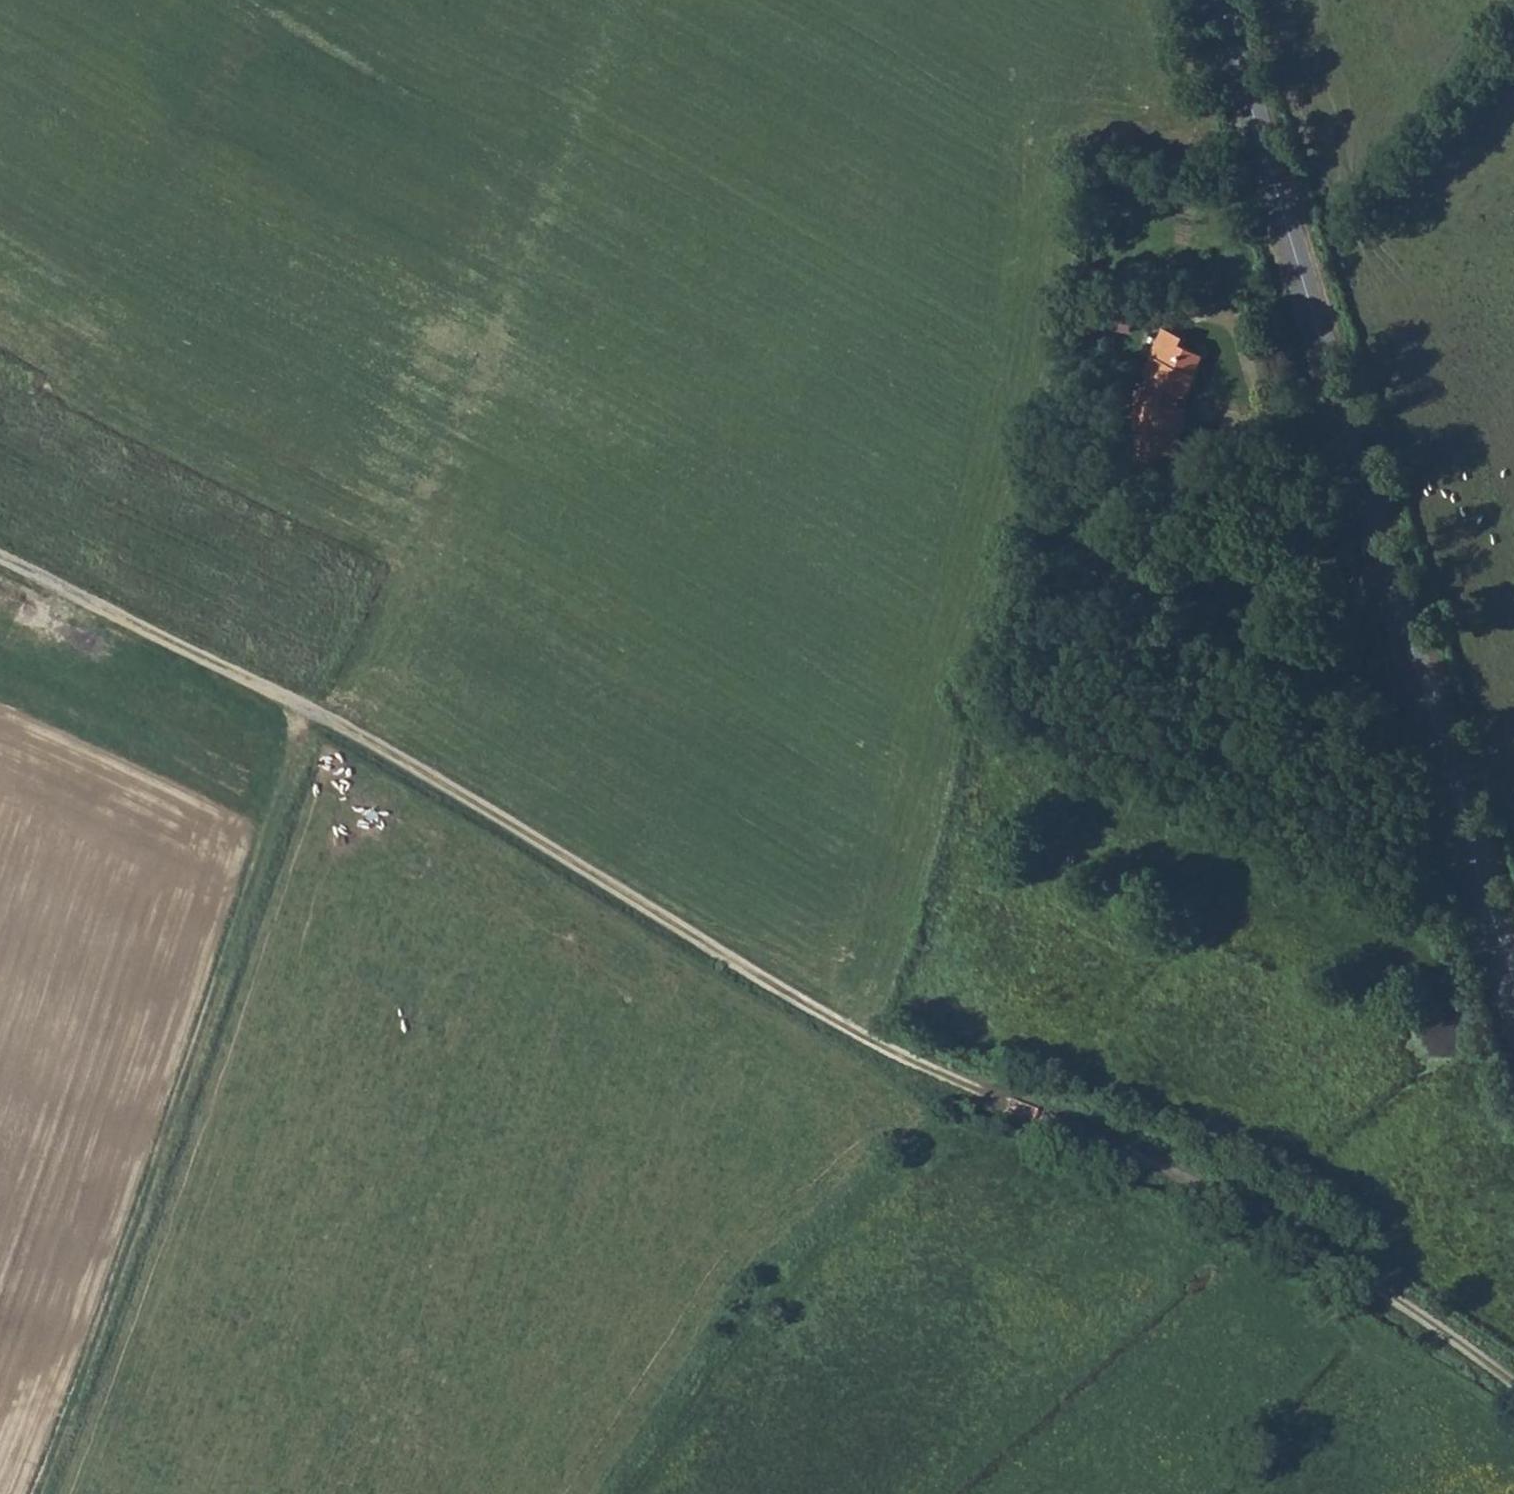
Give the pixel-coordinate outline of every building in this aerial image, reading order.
[(1183,345),(1187,338),(1166,328),(1153,356),(1155,357),(1147,374),(1151,376),(1144,391),(1139,390),(1138,430),(1143,431),(1142,456),(1165,457),(1166,431),(1185,431),(1185,409),(1188,398),(1198,376),(1196,375),(1205,357),(1183,345)]
